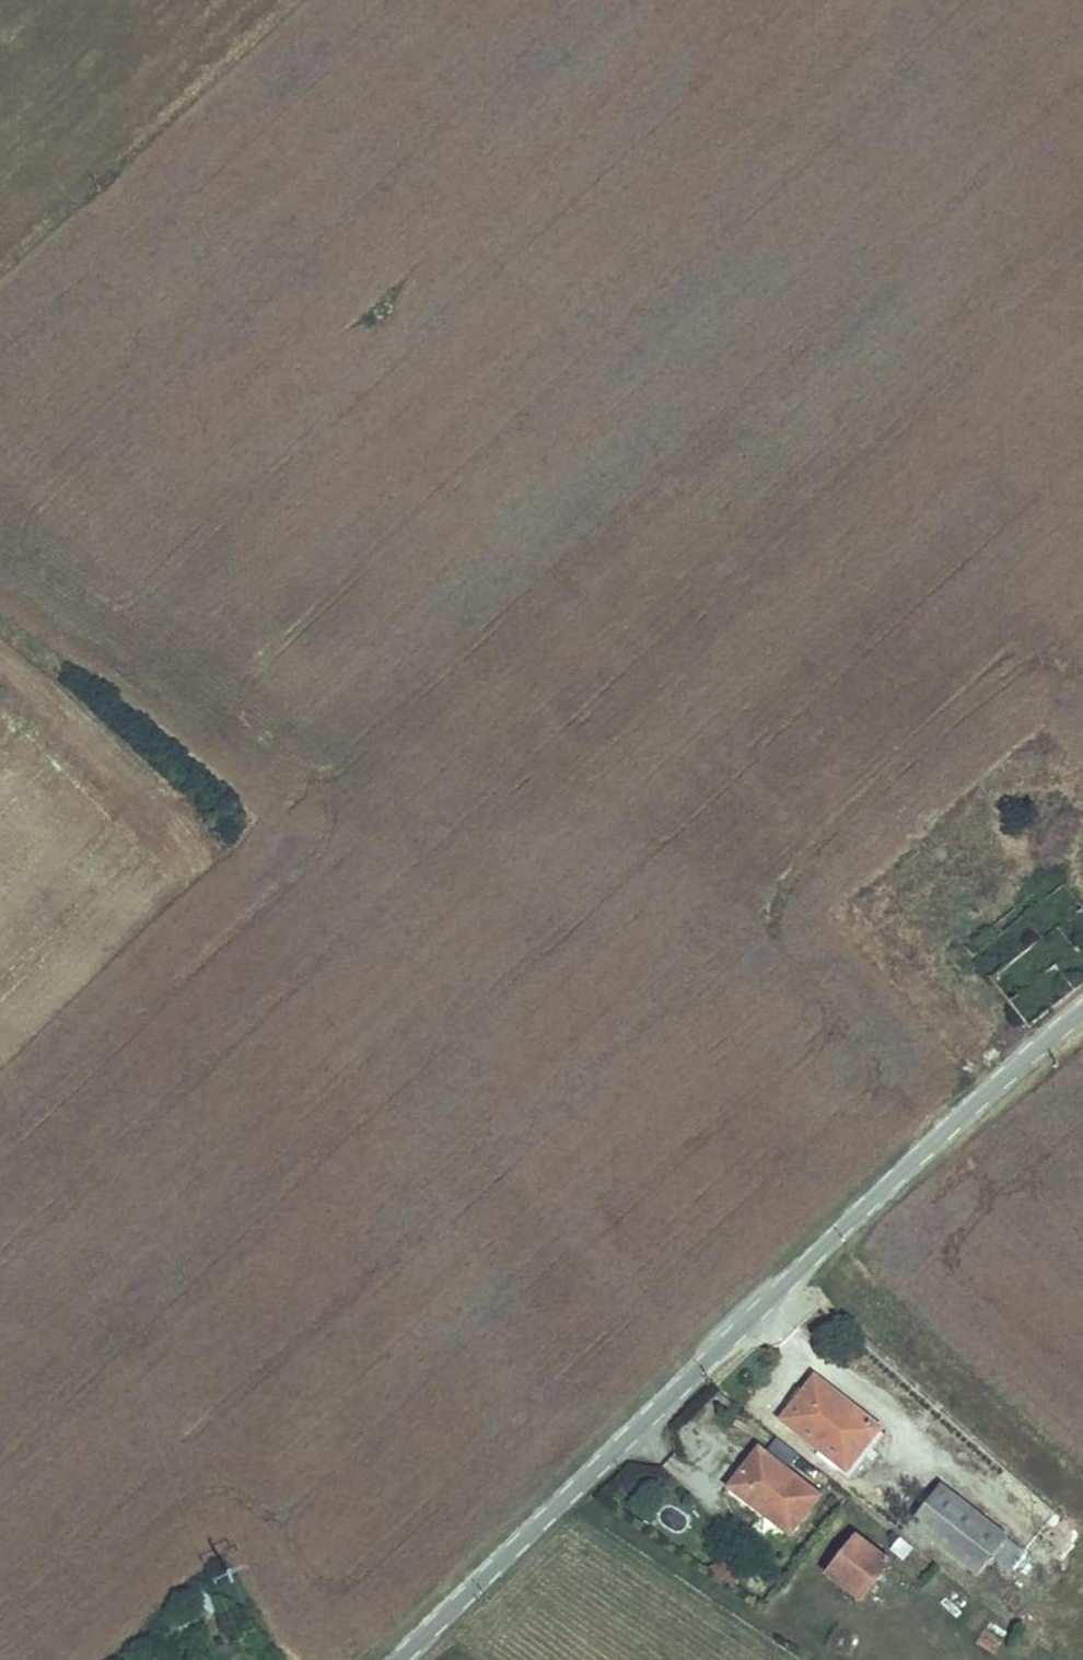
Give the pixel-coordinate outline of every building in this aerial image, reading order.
[(882,1431),(817,1378),(784,1419),(850,1471),(882,1431)] [(822,1497),(764,1450),(735,1486),(793,1533),(822,1497)] [(1028,1553),(945,1487),(917,1522),(983,1574),(994,1560),(1011,1574),(1028,1553)] [(865,1600),(893,1565),(862,1540),(834,1575),(865,1600)] [(721,1556),(710,1569),(731,1586),(742,1573),(721,1556)]
